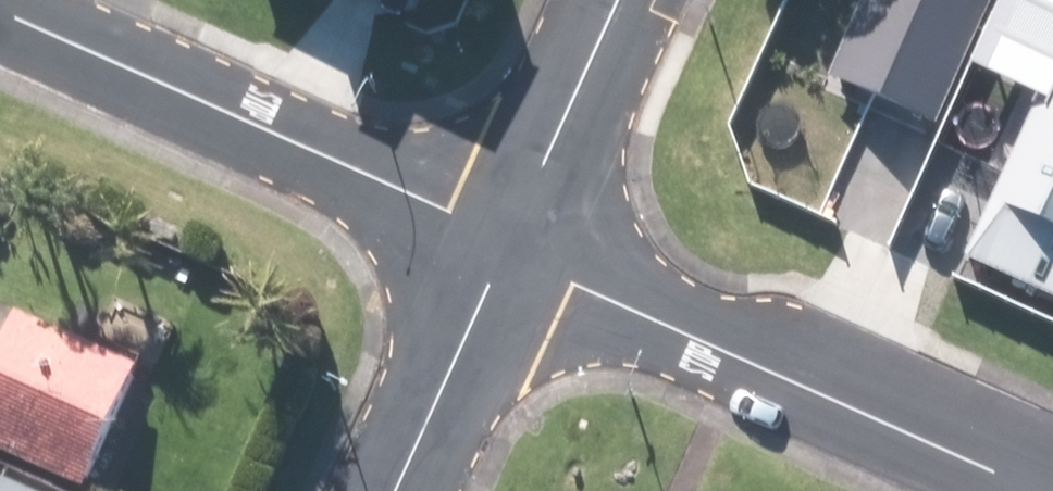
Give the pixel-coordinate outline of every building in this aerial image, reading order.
[(931,137),(992,0),(860,0),(820,88),(931,137)] [(962,268),(1052,312),(1052,81),(962,268)] [(92,481),(149,351),(30,299),(10,343),(0,339),(0,440),(92,481)]
